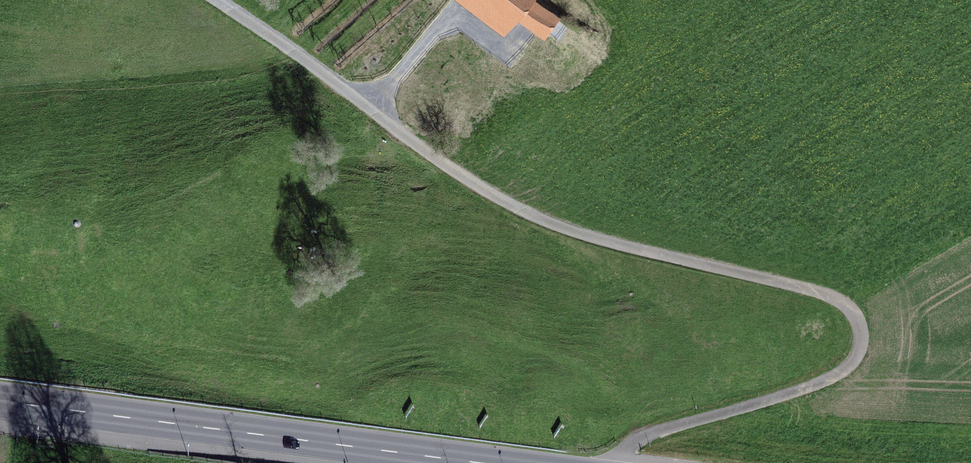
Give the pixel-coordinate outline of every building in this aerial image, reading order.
[(505,35),(531,0),(460,0),(505,35)]
